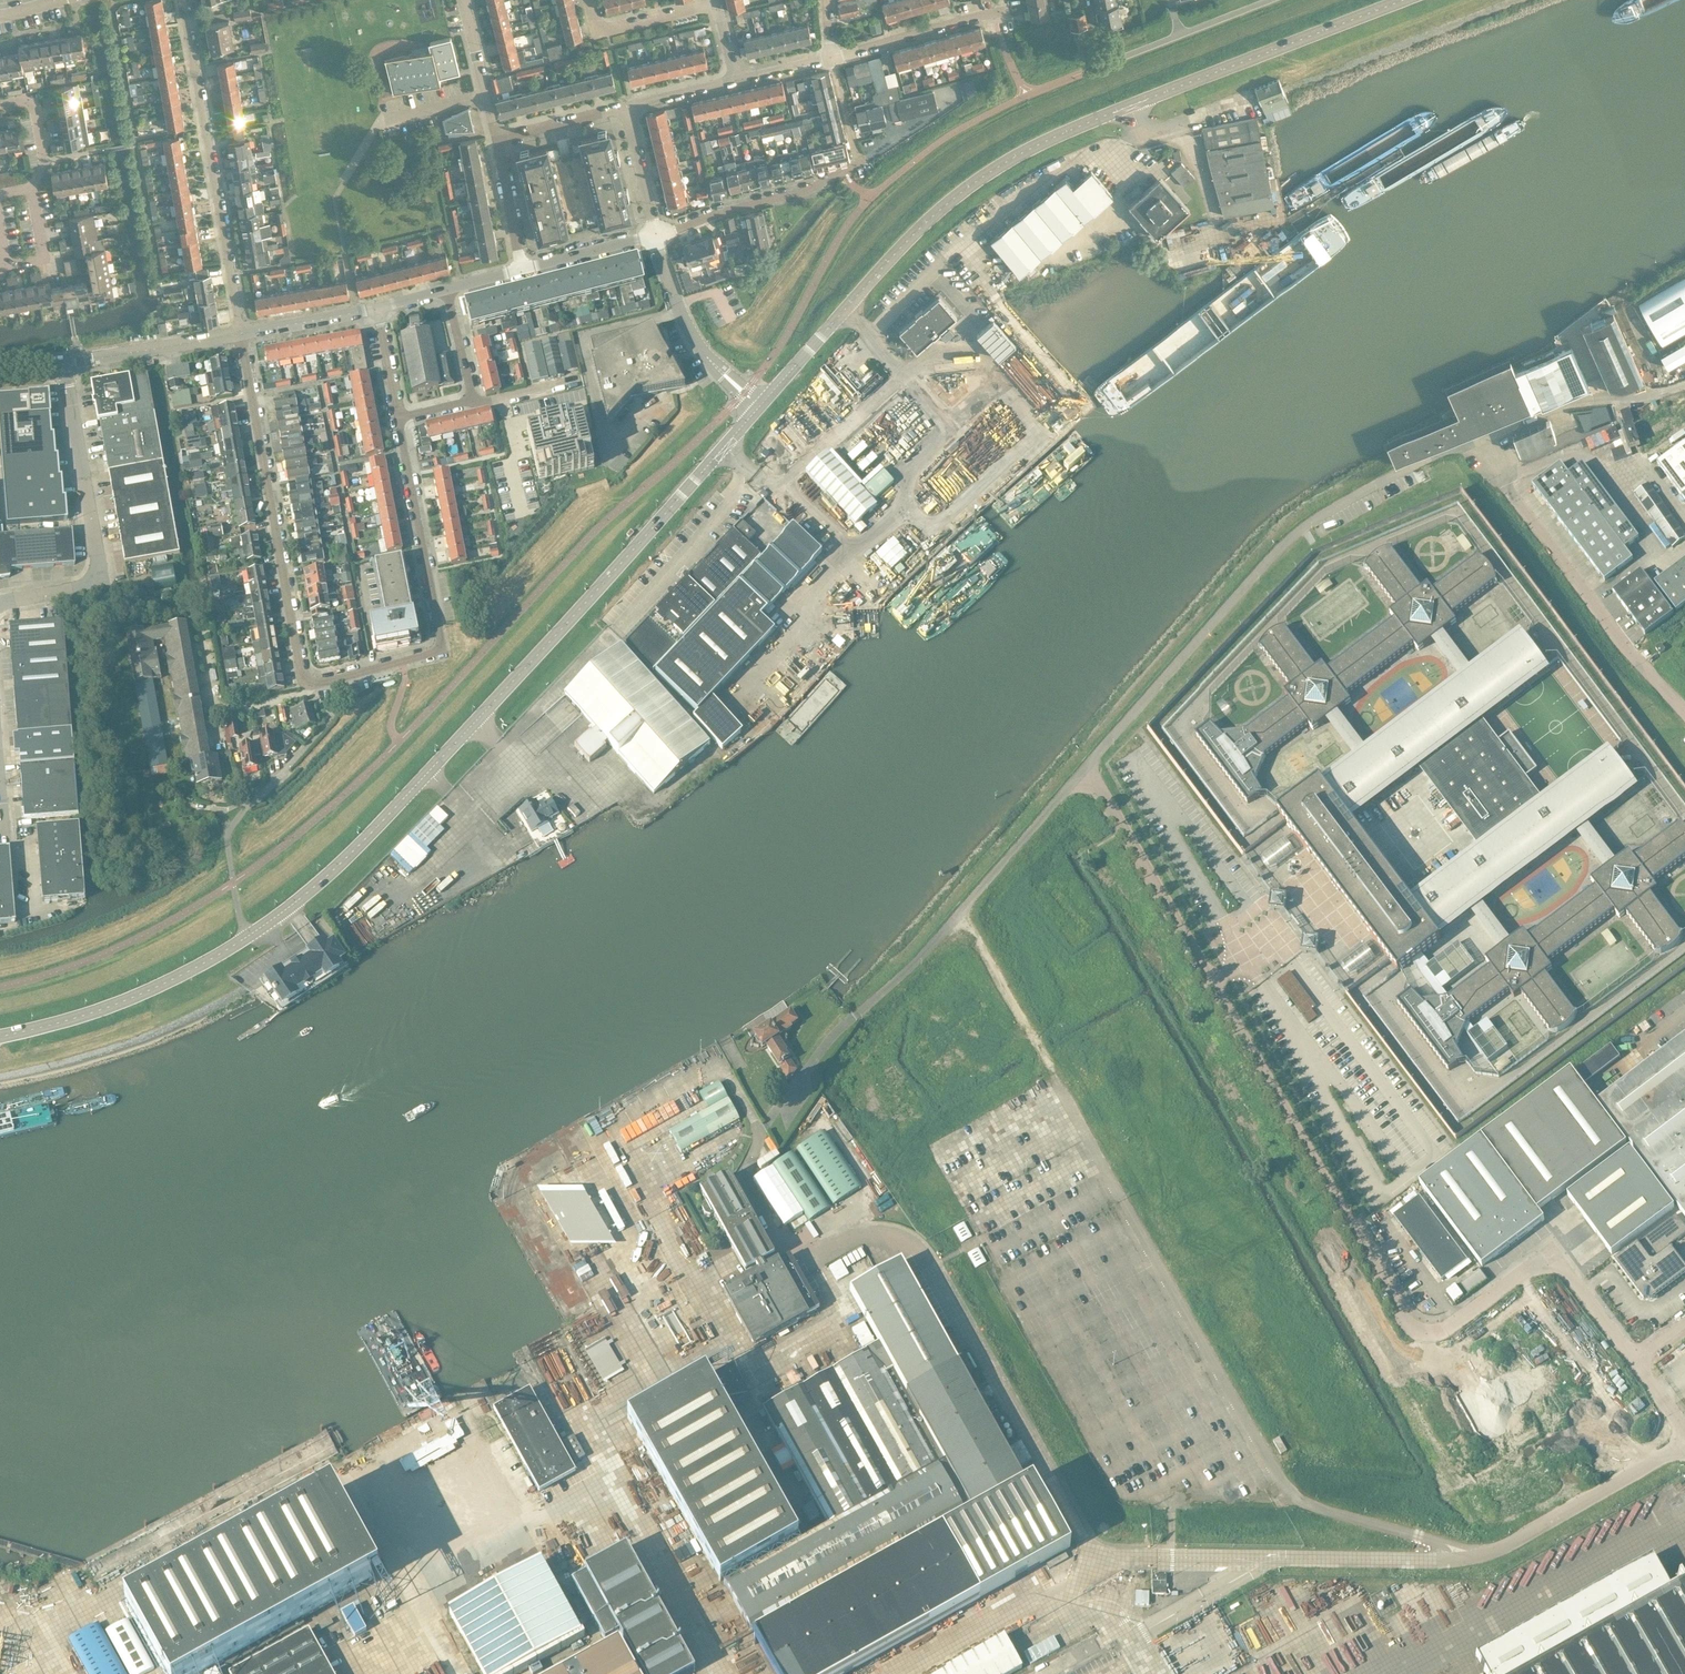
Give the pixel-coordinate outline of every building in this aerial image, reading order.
[(164,11),(162,0),(148,0),(146,0),(148,13),(164,11)] [(507,12),(504,0),(500,0),(489,3),(492,15),(507,12)] [(561,15),(576,11),(573,0),(566,0),(557,2),(561,15)] [(620,8),(618,0),(604,0),(607,11),(620,8)] [(744,0),(727,0),(730,11),(745,8),(744,0)] [(839,3),(840,6),(842,17),(859,13),(862,12),(861,7),(878,4),(877,0),(853,0),(839,3)] [(900,16),(895,0),(893,0),(882,3),(887,20),(900,16)] [(900,16),(912,12),(909,0),(895,0),(900,16)] [(912,12),(925,9),(922,0),(909,0),(912,12)] [(925,9),(937,5),(935,0),(922,0),(925,9)] [(1096,9),(1094,9),(1097,21),(1100,21),(1101,27),(1110,25),(1111,28),(1122,26),(1118,4),(1117,5),(1116,0),(1094,0),(1096,9)] [(1049,16),(1047,2),(1028,5),(1031,19),(1049,16)] [(235,18),(250,16),(249,9),(234,12),(235,18)] [(164,11),(148,13),(150,26),(166,23),(164,11)] [(561,15),(564,28),(579,24),(576,11),(561,15)] [(495,28),(510,24),(507,12),(492,15),(495,28)] [(1071,30),(1087,27),(1084,13),(1075,15),(1068,16),(1071,30)] [(229,20),(207,24),(212,50),(234,47),(229,20)] [(879,22),(870,24),(872,32),(881,30),(879,22)] [(166,23),(150,26),(153,39),(168,36),(166,23)] [(498,41),(513,37),(510,24),(495,28),(498,41)] [(582,38),(579,24),(564,28),(567,41),(582,38)] [(795,28),(799,43),(812,40),(808,25),(795,28)] [(967,30),(972,47),(985,43),(980,27),(967,30)] [(795,28),(782,31),(786,46),(799,43),(795,28)] [(972,47),(967,30),(955,34),(960,50),(972,47)] [(786,46),(782,31),(770,34),(773,49),(786,46)] [(82,34),(72,36),(75,57),(86,55),(82,34)] [(770,34),(757,37),(761,52),(773,49),(770,34)] [(960,50),(955,34),(943,37),(947,54),(960,50)] [(76,61),(75,57),(72,36),(61,38),(65,59),(66,63),(76,61)] [(168,36),(153,39),(155,52),(171,49),(168,36)] [(386,61),(394,92),(393,93),(393,94),(441,82),(439,75),(459,71),(456,57),(454,50),(451,37),(430,42),(431,49),(384,60),(385,61),(386,61)] [(501,53),(517,50),(513,37),(498,41),(501,53)] [(748,55),(761,52),(757,37),(744,40),(748,55)] [(947,54),(943,37),(930,41),(935,57),(947,54)] [(54,61),(65,59),(61,38),(51,39),(54,61)] [(55,65),(54,61),(51,39),(40,41),(45,67),(55,65)] [(34,69),(45,67),(40,41),(30,43),(34,69)] [(935,57),(930,41),(918,44),(923,61),(935,57)] [(252,51),(265,49),(264,42),(251,45),(252,51)] [(19,45),(20,53),(24,71),(24,70),(34,69),(30,43),(19,45)] [(560,43),(547,46),(550,58),(563,55),(560,43)] [(906,48),(910,64),(923,61),(918,44),(906,48)] [(522,48),(517,50),(501,53),(504,66),(505,66),(506,70),(543,61),(542,57),(525,61),(522,48)] [(910,64),(906,48),(893,52),(897,68),(910,64)] [(171,49),(155,52),(157,65),(173,62),(171,49)] [(691,52),(695,68),(708,65),(704,49),(691,52)] [(695,68),(691,52),(678,55),(682,71),(695,68)] [(20,53),(9,55),(12,74),(24,72),(24,70),(24,71),(20,53)] [(12,74),(9,55),(0,56),(0,74),(1,80),(13,78),(12,74)] [(682,71),(678,55),(666,58),(670,74),(682,71)] [(868,62),(872,74),(882,71),(884,65),(881,56),(868,60),(868,62)] [(670,74),(666,58),(653,61),(657,77),(670,74)] [(218,63),(221,77),(236,74),(234,61),(218,63)] [(641,64),(644,80),(657,77),(653,61),(641,64)] [(173,62),(157,65),(160,77),(175,75),(173,62)] [(856,78),(872,74),(868,62),(853,66),(856,77),(856,78)] [(644,80),(641,64),(628,68),(631,83),(644,80)] [(856,77),(853,66),(845,68),(848,79),(856,77)] [(813,80),(814,86),(832,82),(829,71),(806,77),(807,81),(813,80)] [(611,72),(592,76),(595,91),(615,87),(611,72)] [(221,77),(223,89),(239,87),(236,74),(221,77)] [(175,75),(160,77),(162,90),(177,87),(175,75)] [(577,96),(595,91),(592,76),(573,81),(577,96)] [(1284,93),(1278,79),(1255,89),(1261,103),(1266,116),(1261,118),(1263,122),(1269,120),(1291,111),(1284,93)] [(554,86),(558,101),(577,96),(573,81),(554,86)] [(132,96),(138,95),(143,94),(142,86),(137,87),(136,82),(129,83),(132,96)] [(782,82),(769,85),(772,99),(785,96),(782,82)] [(835,93),(832,82),(814,86),(816,93),(811,94),(812,98),(835,93)] [(55,88),(57,100),(80,96),(78,83),(70,85),(55,88)] [(759,102),(772,99),(769,85),(756,88),(759,102)] [(889,102),(900,100),(896,85),(876,91),(877,93),(880,105),(882,104),(889,102)] [(539,106),(558,101),(554,86),(535,90),(539,106)] [(177,87),(162,90),(164,103),(180,100),(177,87)] [(223,89),(225,102),(241,99),(239,87),(223,89)] [(747,105),(759,102),(756,88),(743,91),(747,105)] [(516,95),(520,110),(539,106),(535,90),(516,95)] [(734,108),(747,105),(743,91),(730,94),(734,108)] [(934,91),(900,100),(889,102),(894,120),(938,109),(934,91)] [(837,104),(835,93),(812,98),(813,103),(818,101),(820,108),(837,104)] [(874,100),(865,102),(870,126),(886,122),(882,104),(880,105),(877,93),(873,94),(874,100)] [(145,101),(143,94),(138,95),(138,96),(133,96),(134,102),(139,101),(139,102),(145,101)] [(721,111),(734,108),(730,94),(718,97),(721,111)] [(57,100),(59,112),(83,107),(81,95),(80,96),(57,100)] [(500,115),(520,110),(516,95),(497,100),(500,115)] [(708,114),(721,111),(718,97),(705,100),(708,114)] [(225,102),(227,115),(243,112),(241,99),(225,102)] [(182,113),(180,100),(164,103),(166,116),(182,113)] [(695,118),(708,114),(705,100),(691,103),(695,118)] [(860,128),(870,126),(865,102),(855,105),(860,128)] [(817,120),(840,115),(837,104),(820,108),(821,115),(807,118),(808,122),(811,122),(817,120)] [(59,112),(61,123),(85,119),(83,107),(59,112)] [(458,134),(457,129),(461,128),(462,131),(475,130),(473,128),(468,110),(469,107),(457,112),(458,115),(445,118),(449,137),(458,134)] [(650,126),(668,122),(664,109),(647,113),(648,116),(647,117),(648,120),(649,120),(649,123),(649,126),(650,126)] [(245,125),(243,112),(227,115),(230,128),(245,125)] [(182,113),(166,116),(169,129),(184,126),(182,113)] [(843,126),(840,115),(817,120),(818,125),(823,123),(825,130),(843,126)] [(1202,129),(1203,132),(1210,163),(1224,215),(1243,211),(1244,219),(1257,216),(1255,209),(1273,205),(1256,118),(1202,129)] [(61,123),(63,135),(88,131),(85,119),(61,123)] [(802,119),(790,122),(792,129),(804,126),(802,119)] [(671,135),(668,122),(650,126),(651,129),(650,130),(651,133),(652,133),(652,135),(652,136),(652,139),(653,139),(671,135)] [(792,129),(790,122),(781,124),(783,131),(786,143),(790,142),(787,130),(792,129)] [(781,124),(772,127),(773,134),(783,131),(781,124)] [(821,138),(822,142),(828,141),(845,137),(843,126),(825,130),(827,136),(821,138)] [(16,127),(4,129),(7,148),(14,147),(14,150),(16,151),(24,150),(22,137),(18,137),(16,127)] [(773,134),(772,127),(763,129),(764,136),(773,134)] [(749,137),(759,135),(757,128),(747,130),(748,132),(749,137)] [(234,131),(236,140),(244,138),(243,130),(234,131)] [(90,143),(88,131),(63,135),(65,147),(90,143)] [(730,134),(732,142),(739,140),(738,133),(730,134)] [(581,141),(602,224),(630,217),(609,134),(581,141)] [(674,148),(671,135),(653,139),(654,142),(653,143),(654,146),(655,146),(656,149),(655,149),(656,152),(674,148)] [(166,152),(182,149),(179,136),(164,139),(166,152)] [(464,161),(479,158),(476,139),(460,141),(464,161)] [(228,144),(230,156),(251,152),(249,140),(228,144)] [(711,150),(709,140),(700,142),(702,153),(711,150)] [(587,228),(602,224),(581,141),(569,144),(571,149),(560,152),(559,146),(547,149),(568,233),(583,229),(582,224),(586,223),(587,228)] [(815,170),(826,167),(822,149),(815,151),(813,141),(808,143),(809,147),(815,170)] [(835,152),(838,164),(850,161),(846,143),(831,147),(833,152),(835,152)] [(804,154),(799,155),(798,155),(803,173),(812,170),(807,147),(802,148),(804,154)] [(831,147),(822,149),(826,167),(838,164),(835,152),(833,152),(831,147)] [(659,165),(677,161),(674,148),(656,152),(657,155),(656,156),(657,159),(658,159),(659,161),(658,162),(659,165)] [(184,162),(182,149),(166,152),(168,165),(184,162)] [(568,233),(547,149),(519,156),(530,199),(540,240),(568,233)] [(803,173),(798,155),(799,155),(797,150),(788,152),(793,175),(803,173)] [(1173,151),(1175,160),(1181,159),(1179,150),(1173,151)] [(233,168),(249,165),(249,161),(253,160),(251,152),(230,156),(233,168)] [(778,154),(780,160),(784,177),(793,175),(788,152),(778,154)] [(756,165),(760,183),(770,181),(764,154),(758,156),(760,164),(756,165)] [(774,180),(784,177),(780,160),(775,161),(773,155),(769,156),(774,180)] [(483,177),(479,158),(464,161),(468,180),(483,177)] [(751,166),(746,167),(751,186),(760,183),(756,165),(754,158),(750,160),(751,166)] [(680,174),(677,161),(659,165),(660,168),(659,169),(660,172),(661,172),(662,174),(661,175),(662,178),(663,178),(680,174)] [(171,178),(186,175),(184,162),(168,165),(171,178)] [(740,162),(735,163),(741,188),(751,186),(746,167),(742,168),(740,162)] [(1194,177),(1181,162),(1171,172),(1184,186),(1194,177)] [(105,163),(94,165),(98,186),(109,184),(105,163)] [(731,191),(741,188),(735,163),(729,165),(731,171),(726,172),(731,191)] [(98,186),(94,165),(84,167),(88,188),(98,186)] [(235,180),(255,177),(256,176),(255,171),(250,172),(249,165),(233,168),(235,180)] [(84,167),(73,168),(77,190),(88,188),(84,167)] [(73,168),(63,170),(67,192),(77,190),(73,168)] [(56,193),(67,192),(63,170),(52,172),(56,193)] [(13,171),(7,172),(9,185),(16,184),(13,171)] [(1066,178),(1055,187),(1084,222),(1113,197),(1091,171),(1073,186),(1066,178)] [(3,186),(9,185),(7,172),(0,173),(3,186)] [(276,180),(275,174),(263,176),(264,182),(276,180)] [(666,191),(683,187),(680,174),(663,178),(663,181),(663,182),(663,185),(664,185),(665,187),(664,188),(665,191),(666,191)] [(173,190),(189,188),(186,175),(171,178),(173,190)] [(726,192),(722,175),(709,179),(713,195),(726,192)] [(1128,205),(1157,237),(1189,208),(1160,176),(1128,205)] [(237,192),(254,189),(252,182),(256,182),(255,177),(235,180),(237,192)] [(487,196),(483,177),(468,180),(471,199),(487,196)] [(686,201),(683,187),(666,191),(666,194),(666,195),(666,198),(667,198),(668,200),(667,201),(668,204),(669,205),(670,205),(671,212),(686,209),(684,201),(686,201)] [(1084,222),(1055,187),(1033,205),(1062,239),(1084,222)] [(175,203),(191,200),(189,188),(173,190),(175,203)] [(239,204),(260,201),(261,200),(259,188),(254,189),(237,192),(239,204)] [(270,189),(272,198),(280,196),(278,188),(270,189)] [(490,216),(487,196),(471,199),(475,218),(490,216)] [(178,216),(193,213),(191,200),(175,203),(178,216)] [(262,200),(261,200),(260,201),(239,204),(241,216),(258,213),(262,213),(265,212),(262,200)] [(1033,205),(1012,223),(1041,257),(1062,239),(1033,205)] [(158,213),(157,206),(151,207),(153,220),(160,219),(159,213),(158,213)] [(748,225),(765,221),(763,211),(740,216),(741,220),(746,219),(748,225)] [(180,229),(195,226),(193,213),(178,216),(180,229)] [(241,216),(243,228),(264,225),(263,220),(262,213),(258,213),(241,216)] [(68,219),(71,231),(95,227),(93,215),(68,219)] [(494,235),(490,216),(475,218),(478,238),(494,235)] [(735,227),(733,217),(724,219),(726,229),(735,227)] [(748,225),(750,236),(768,232),(765,221),(748,225)] [(1012,223),(991,240),(1020,275),(1041,257),(1012,223)] [(245,240),(266,237),(272,236),(270,224),(264,225),(243,228),(245,240)] [(182,241),(198,239),(195,226),(180,229),(182,241)] [(1185,226),(1165,232),(1167,238),(1187,232),(1185,226)] [(95,227),(71,231),(73,243),(97,239),(95,227)] [(725,234),(727,241),(739,238),(737,231),(725,234)] [(770,243),(768,232),(750,236),(752,247),(770,243)] [(494,235),(478,238),(482,257),(497,254),(494,235)] [(698,241),(707,269),(709,274),(711,273),(709,265),(711,264),(709,258),(719,254),(715,245),(720,243),(717,236),(713,237),(712,236),(698,241)] [(245,240),(248,252),(268,249),(278,247),(277,242),(268,244),(266,237),(245,240)] [(75,255),(86,253),(99,250),(104,249),(102,238),(97,239),(73,243),(75,255)] [(739,238),(727,241),(728,248),(740,245),(739,238)] [(184,254),(200,251),(198,239),(182,241),(184,254)] [(704,269),(707,269),(698,241),(683,246),(686,255),(682,257),(684,264),(689,263),(689,264),(699,261),(701,268),(703,267),(704,269)] [(86,253),(88,265),(107,261),(104,249),(99,250),(86,253)] [(269,254),(268,249),(248,252),(250,264),(271,261),(269,254)] [(200,251),(184,254),(187,268),(202,265),(200,251)] [(446,255),(433,259),(437,273),(450,270),(446,255)] [(433,259),(420,262),(424,277),(437,273),(433,259)] [(637,259),(552,282),(557,303),(568,300),(571,312),(574,311),(578,327),(592,323),(588,304),(593,303),(591,294),(605,290),(608,301),(616,299),(613,288),(620,287),(627,314),(638,311),(634,293),(645,290),(637,259)] [(88,265),(90,276),(109,273),(107,261),(88,265)] [(746,261),(734,265),(737,274),(749,270),(746,261)] [(411,280),(424,277),(420,262),(408,265),(411,280)] [(399,283),(411,280),(408,265),(395,269),(399,283)] [(734,275),(730,265),(724,267),(725,272),(710,277),(712,283),(734,275)] [(386,286),(399,283),(395,269),(382,272),(386,286)] [(694,286),(689,270),(682,272),(688,288),(694,286)] [(373,290),(386,286),(382,272),(369,275),(373,290)] [(90,276),(92,288),(111,285),(109,273),(90,276)] [(185,292),(187,292),(213,287),(211,275),(189,279),(190,285),(188,286),(185,287),(185,292)] [(360,293),(373,290),(369,275),(356,278),(360,293)] [(1638,305),(1663,346),(1684,333),(1684,277),(1638,305)] [(346,280),(333,283),(336,298),(349,295),(346,280)] [(87,289),(86,282),(74,284),(77,303),(89,301),(87,289)] [(552,304),(557,303),(552,282),(465,304),(471,327),(479,325),(479,324),(499,318),(503,332),(515,329),(516,327),(514,319),(513,319),(512,315),(540,308),(543,322),(549,320),(547,312),(553,310),(552,304)] [(49,283),(37,285),(41,304),(52,302),(53,302),(50,288),(51,288),(49,283)] [(323,300),(336,298),(333,283),(320,285),(323,300)] [(66,286),(63,286),(66,305),(70,305),(77,303),(74,284),(66,286)] [(41,304),(37,285),(26,287),(29,306),(41,304)] [(92,288),(87,289),(89,301),(113,297),(111,285),(92,288)] [(310,302),(323,300),(320,285),(307,288),(310,302)] [(63,286),(51,288),(50,288),(53,302),(52,302),(53,308),(66,305),(63,286)] [(165,295),(182,292),(181,286),(164,289),(165,295)] [(26,287),(14,289),(17,308),(29,306),(26,287)] [(198,296),(199,302),(215,299),(213,287),(187,292),(188,297),(198,296)] [(297,305),(310,302),(307,288),(294,290),(297,305)] [(17,308),(14,289),(2,291),(5,310),(17,308)] [(284,307),(297,305),(294,290),(281,292),(284,307)] [(170,295),(171,300),(184,298),(183,292),(170,295)] [(271,309),(284,307),(281,292),(268,295),(271,309)] [(255,297),(258,312),(271,309),(268,295),(255,297)] [(932,336),(933,337),(934,337),(940,331),(940,330),(939,330),(940,329),(941,329),(946,325),(947,324),(946,323),(948,323),(949,323),(956,316),(956,315),(951,310),(951,309),(950,310),(949,309),(950,308),(949,307),(946,304),(946,303),(945,303),(945,304),(944,303),(944,302),(939,296),(931,303),(931,304),(930,304),(929,304),(924,309),(924,310),(923,311),(922,310),(921,310),(915,315),(915,316),(916,317),(915,317),(914,317),(909,322),(909,323),(908,324),(907,323),(907,324),(899,330),(899,331),(904,337),(905,337),(906,338),(906,339),(909,343),(910,343),(911,344),(911,345),(916,350),(917,350),(925,344),(925,343),(924,343),(925,342),(926,342),(927,342),(932,337),(932,336)] [(190,310),(191,316),(217,311),(215,299),(199,302),(200,308),(190,310)] [(639,304),(641,310),(650,308),(648,302),(639,304)] [(612,311),(613,317),(622,315),(621,309),(612,311)] [(217,311),(191,316),(192,322),(202,320),(203,327),(219,324),(217,311)] [(597,315),(599,321),(609,319),(607,312),(597,315)] [(1611,392),(1641,378),(1613,313),(1582,327),(1611,392)] [(978,334),(1000,359),(1016,344),(994,320),(978,334)] [(577,327),(576,321),(565,324),(567,330),(577,327)] [(160,335),(168,334),(166,322),(158,323),(160,335)] [(560,331),(558,325),(549,328),(551,334),(560,331)] [(591,363),(607,428),(631,401),(685,388),(684,387),(678,362),(675,363),(672,351),(668,352),(662,325),(590,343),(595,361),(591,363)] [(422,333),(421,327),(407,330),(409,336),(403,337),(414,393),(439,388),(439,387),(454,384),(448,354),(436,357),(436,358),(433,358),(428,332),(422,333)] [(496,327),(486,330),(488,336),(497,334),(496,327)] [(524,328),(516,330),(519,342),(530,339),(529,333),(525,334),(524,328)] [(535,332),(536,338),(546,335),(545,329),(540,330),(535,332)] [(479,338),(488,336),(486,330),(477,332),(479,338)] [(560,346),(557,346),(563,373),(578,369),(571,343),(569,333),(557,336),(560,346)] [(341,337),(344,352),(351,351),(355,373),(366,371),(362,349),(361,344),(363,343),(362,338),(361,339),(360,334),(341,337)] [(507,342),(509,341),(514,340),(513,334),(505,335),(507,342)] [(341,337),(328,340),(331,354),(344,352),(341,337)] [(331,354),(328,340),(315,342),(318,357),(331,354)] [(476,357),(491,353),(488,340),(473,343),(476,357)] [(563,373),(557,346),(555,340),(542,343),(550,380),(564,376),(563,373)] [(302,344),(305,359),(318,357),(315,342),(302,344)] [(548,380),(540,343),(524,347),(532,384),(548,380)] [(292,361),(305,359),(302,344),(289,347),(292,361)] [(289,347),(276,349),(279,364),(292,361),(289,347)] [(1516,374),(1531,410),(1541,406),(1542,408),(1588,387),(1570,347),(1516,374)] [(279,364),(276,349),(265,351),(267,366),(279,364)] [(479,369),(494,366),(491,353),(476,357),(479,369)] [(209,362),(212,374),(228,371),(226,359),(209,362)] [(1531,410),(1516,374),(1511,363),(1447,389),(1458,415),(1386,444),(1395,465),(1467,435),(1468,435),(1468,434),(1469,434),(1469,433),(1469,432),(1469,431),(1468,428),(1472,427),(1473,430),(1474,430),(1474,431),(1475,431),(1476,431),(1477,431),(1530,409),(1530,410),(1531,410)] [(187,366),(167,369),(169,381),(177,380),(177,379),(189,377),(187,366)] [(482,382),(497,379),(494,366),(479,369),(482,382)] [(1674,370),(1676,377),(1684,375),(1684,367),(1674,370)] [(207,388),(230,384),(228,371),(212,374),(205,375),(207,388)] [(93,385),(100,422),(154,412),(148,375),(93,385)] [(353,391),(370,388),(370,386),(370,385),(370,382),(369,382),(368,375),(350,378),(353,391)] [(202,381),(201,377),(178,381),(179,385),(202,381)] [(500,392),(497,379),(482,382),(486,395),(500,392)] [(232,396),(230,384),(207,388),(209,398),(216,397),(216,399),(232,396)] [(370,388),(353,391),(355,404),(373,401),(372,399),(373,398),(372,395),(371,395),(370,388)] [(183,395),(172,397),(174,409),(185,407),(184,404),(191,403),(189,391),(182,392),(183,395)] [(3,489),(6,525),(66,521),(66,519),(65,519),(64,500),(65,500),(65,498),(62,498),(60,479),(61,479),(61,477),(58,477),(56,458),(57,458),(57,456),(54,456),(52,436),(53,436),(53,435),(50,435),(48,415),(49,415),(50,415),(49,404),(48,392),(37,393),(27,394),(20,395),(0,396),(0,452),(3,489)] [(274,402),(275,412),(306,407),(305,402),(296,404),(294,393),(283,394),(284,400),(274,402)] [(572,411),(584,407),(581,398),(539,412),(541,419),(571,409),(572,411)] [(373,401),(355,404),(358,418),(375,414),(375,412),(376,411),(375,408),(374,408),(373,401)] [(213,422),(214,421),(236,418),(234,405),(218,408),(219,415),(212,417),(213,422)] [(306,407),(275,412),(277,422),(298,418),(298,414),(307,412),(321,410),(320,405),(306,407)] [(490,410),(477,413),(480,428),(493,425),(490,410)] [(1626,426),(1634,423),(1629,410),(1621,413),(1626,426)] [(100,422),(109,472),(163,462),(154,412),(100,422)] [(184,426),(192,424),(196,424),(194,413),(182,415),(184,426)] [(477,413),(464,416),(467,431),(480,428),(477,413)] [(375,414),(358,418),(360,431),(378,427),(378,425),(377,421),(375,414)] [(464,416),(451,420),(454,434),(467,431),(464,416)] [(534,429),(527,430),(529,437),(528,437),(529,438),(530,443),(530,444),(531,450),(532,450),(533,456),(533,457),(533,456),(534,462),(534,463),(535,463),(536,468),(536,469),(537,472),(537,474),(537,475),(538,475),(538,476),(538,478),(539,478),(540,481),(544,480),(545,480),(546,480),(547,480),(553,478),(554,478),(559,477),(560,477),(560,476),(561,476),(566,475),(567,475),(573,473),(573,474),(574,473),(577,472),(579,472),(580,472),(586,470),(587,470),(594,468),(592,461),(592,460),(591,457),(591,455),(591,454),(590,454),(589,449),(589,448),(588,443),(588,442),(587,439),(586,437),(587,437),(586,436),(585,431),(585,430),(583,425),(584,425),(583,424),(581,417),(575,419),(574,419),(568,420),(567,421),(561,422),(560,422),(555,424),(555,423),(554,424),(548,425),(547,425),(547,426),(541,427),(540,427),(535,429),(535,428),(534,429)] [(216,433),(238,429),(236,418),(214,421),(216,433)] [(277,422),(279,432),(305,427),(304,423),(299,423),(298,418),(277,422)] [(451,420),(438,423),(442,437),(454,434),(451,420)] [(1519,450),(1554,436),(1549,421),(1513,436),(1519,450)] [(430,440),(442,437),(438,423),(425,426),(425,427),(418,429),(423,449),(432,447),(430,440)] [(194,433),(192,424),(184,426),(185,435),(194,433)] [(305,427),(279,432),(281,442),(302,438),(301,433),(310,432),(309,426),(305,427)] [(780,460),(794,446),(776,426),(761,440),(780,460)] [(1585,438),(1590,450),(1622,438),(1617,426),(1585,438)] [(1630,447),(1639,443),(1633,426),(1624,429),(1630,447)] [(360,431),(363,444),(380,440),(380,439),(381,438),(380,435),(379,434),(378,427),(360,431)] [(218,445),(240,442),(238,429),(216,433),(215,433),(217,446),(218,445)] [(186,439),(188,450),(201,448),(199,437),(186,439)] [(281,442),(282,452),(313,446),(312,440),(303,442),(302,438),(281,442)] [(380,440),(363,444),(366,457),(383,454),(383,452),(383,451),(383,448),(382,447),(380,440)] [(221,457),(242,454),(240,442),(218,445),(220,457),(221,457)] [(1657,464),(1684,502),(1684,443),(1657,464)] [(849,457),(853,463),(860,457),(865,462),(858,468),(863,473),(878,460),(863,444),(849,457)] [(1619,459),(1630,454),(1627,445),(1615,449),(1619,459)] [(314,452),(313,446),(282,452),(284,461),(306,458),(305,453),(314,452)] [(827,453),(805,473),(855,527),(876,507),(827,453)] [(189,456),(190,463),(201,461),(200,454),(189,456)] [(224,469),(244,465),(242,454),(221,457),(224,469)] [(284,461),(286,471),(312,467),(311,462),(306,463),(306,458),(284,461)] [(369,462),(372,476),(387,473),(384,459),(369,462)] [(202,468),(201,461),(190,463),(191,470),(202,468)] [(180,554),(163,462),(109,472),(125,564),(180,554)] [(1568,475),(1560,464),(1532,485),(1605,582),(1633,560),(1625,550),(1639,539),(1583,464),(1568,475)] [(226,481),(247,478),(244,465),(224,469),(226,481)] [(313,471),(312,467),(286,471),(288,481),(309,478),(308,472),(313,471)] [(436,487),(451,484),(448,471),(434,474),(436,487)] [(192,475),(193,483),(204,481),(203,473),(192,475)] [(389,486),(387,473),(372,476),(375,489),(389,486)] [(228,493),(249,490),(247,478),(226,481),(227,488),(221,489),(222,494),(228,493)] [(322,489),(322,484),(311,486),(310,481),(288,484),(290,494),(322,489)] [(436,487),(439,500),(453,497),(451,484),(436,487)] [(1684,539),(1684,536),(1648,484),(1634,494),(1673,548),(1684,539)] [(194,487),(196,498),(207,496),(205,485),(194,487)] [(375,489),(377,501),(392,499),(389,486),(375,489)] [(322,489),(290,494),(292,504),(313,501),(312,495),(323,493),(322,489)] [(230,505),(251,502),(249,490),(228,493),(230,505)] [(332,508),(340,506),(338,496),(330,498),(332,508)] [(456,510),(453,497),(439,500),(441,513),(456,510)] [(377,501),(380,514),(394,512),(392,499),(377,501)] [(313,501),(292,504),(293,514),(319,510),(319,505),(314,506),(313,501)] [(233,517),(253,514),(251,502),(230,505),(227,506),(229,516),(231,517),(233,517)] [(319,510),(293,514),(295,524),(316,520),(316,515),(320,514),(319,510)] [(441,513),(444,526),(458,523),(456,510),(441,513)] [(380,514),(382,527),(397,525),(394,512),(380,514)] [(253,514),(233,517),(235,529),(255,526),(253,514)] [(316,520),(295,524),(297,534),(330,528),(334,527),(334,524),(332,524),(326,525),(326,524),(317,526),(316,520)] [(444,526),(446,539),(461,536),(458,523),(444,526)] [(742,524),(736,531),(748,542),(755,535),(742,524)] [(382,527),(385,540),(399,538),(397,525),(382,527)] [(205,529),(207,538),(223,536),(221,526),(205,529)] [(330,528),(297,534),(298,544),(320,540),(319,535),(331,533),(330,528)] [(734,589),(655,672),(697,713),(775,632),(760,617),(820,554),(792,528),(734,589)] [(0,537),(0,574),(0,580),(9,578),(8,571),(74,565),(71,531),(0,537)] [(669,598),(627,642),(627,643),(626,644),(627,645),(627,646),(653,671),(761,557),(733,531),(689,577),(688,577),(688,576),(687,576),(686,576),(685,576),(685,577),(684,577),(684,578),(683,578),(683,579),(683,580),(683,581),(684,581),(684,582),(674,593),(673,593),(672,592),(671,592),(670,592),(669,593),(668,594),(668,595),(668,596),(668,597),(669,597),(669,598)] [(231,541),(232,552),(259,547),(257,535),(241,538),(241,539),(231,541)] [(446,539),(449,552),(463,549),(461,536),(446,539)] [(402,551),(399,538),(385,540),(387,554),(402,551)] [(212,539),(205,540),(207,554),(214,553),(212,539)] [(320,540),(298,544),(300,553),(326,549),(328,549),(327,544),(321,545),(320,540)] [(877,552),(889,570),(908,558),(896,540),(877,552)] [(261,559),(259,547),(232,552),(233,557),(239,556),(240,563),(261,559)] [(345,547),(329,549),(332,565),(348,562),(345,547)] [(1284,693),(1289,699),(1247,731),(1244,732),(1221,735),(1210,724),(1196,735),(1248,804),(1263,793),(1256,779),(1264,759),(1266,756),(1308,724),(1313,731),(1329,719),(1358,759),(1324,785),(1320,779),(1278,811),(1286,822),(1310,855),(1315,851),(1343,888),(1376,864),(1348,826),(1353,823),(1349,817),(1420,764),(1483,848),(1412,902),(1408,896),(1403,900),(1383,873),(1350,898),(1371,925),(1366,928),(1390,960),(1398,972),(1441,940),(1437,934),(1471,909),(1501,948),(1485,960),(1490,967),(1448,999),(1445,999),(1422,1002),(1411,991),(1396,1002),(1449,1071),(1464,1060),(1457,1046),(1465,1026),(1467,1023),(1509,991),(1514,998),(1521,993),(1550,1031),(1550,1034),(1555,1033),(1560,1032),(1564,1029),(1568,1026),(1572,1022),(1575,1018),(1577,1014),(1574,1012),(1545,974),(1552,969),(1547,963),(1614,912),(1619,919),(1626,914),(1655,952),(1655,955),(1660,954),(1665,952),(1669,950),(1674,947),(1677,943),(1680,939),(1682,934),(1680,933),(1651,895),(1657,890),(1652,883),(1684,859),(1684,828),(1683,826),(1678,824),(1676,827),(1634,859),(1629,852),(1613,864),(1583,824),(1634,786),(1609,753),(1541,804),(1524,781),(1538,770),(1510,733),(1496,744),(1478,720),(1545,669),(1521,636),(1471,674),(1441,635),(1456,623),(1451,616),(1494,584),(1497,584),(1496,579),(1494,574),(1492,569),(1489,565),(1485,562),(1481,559),(1476,557),(1475,559),(1433,591),(1428,585),(1421,590),(1392,552),(1392,548),(1387,549),(1382,551),(1378,554),(1373,557),(1370,560),(1367,564),(1365,569),(1368,570),(1396,608),(1390,613),(1395,620),(1327,671),(1322,664),(1316,669),(1287,631),(1287,628),(1281,629),(1275,631),(1270,634),(1266,638),(1262,643),(1259,648),(1262,650),(1291,688),(1284,693)] [(326,549),(300,553),(302,566),(324,562),(322,554),(327,554),(326,549)] [(466,562),(463,549),(449,552),(451,565),(466,562)] [(419,638),(403,558),(375,563),(385,616),(370,619),(376,653),(411,646),(409,639),(419,638)] [(1655,583),(1676,612),(1684,606),(1684,560),(1655,583)] [(890,571),(884,564),(877,571),(869,563),(867,565),(880,580),(890,571)] [(176,588),(172,564),(150,568),(154,592),(176,588)] [(247,572),(249,584),(265,581),(263,569),(247,572)] [(329,577),(332,577),(331,572),(323,573),(323,569),(303,572),(305,581),(329,577)] [(1645,636),(1674,614),(1641,571),(1613,592),(1645,636)] [(329,577),(305,581),(307,591),(326,587),(325,583),(342,580),(343,585),(352,583),(350,574),(344,575),(332,577),(329,577)] [(210,578),(212,591),(221,589),(219,577),(210,578)] [(267,593),(265,581),(249,584),(251,596),(267,593)] [(327,592),(326,587),(307,591),(308,600),(335,596),(334,590),(327,592)] [(348,588),(342,589),(344,597),(354,595),(353,590),(348,591),(348,588)] [(267,593),(251,596),(244,597),(246,609),(253,608),(269,605),(267,593)] [(335,596),(308,600),(310,612),(311,612),(312,617),(325,615),(324,610),(330,609),(329,602),(336,601),(335,596)] [(222,604),(215,606),(216,614),(224,613),(222,604)] [(255,620),(271,617),(269,605),(253,608),(254,615),(249,616),(250,621),(255,620)] [(350,623),(358,621),(356,612),(348,614),(350,623)] [(219,616),(220,623),(228,622),(226,614),(219,616)] [(313,631),(334,627),(340,626),(339,623),(334,624),(333,616),(312,620),(313,631)] [(257,632),(273,629),(271,617),(255,620),(257,632)] [(12,658),(66,654),(64,621),(9,625),(12,658)] [(360,631),(358,621),(350,623),(352,632),(360,631)] [(127,634),(135,683),(152,680),(161,679),(159,667),(160,667),(159,661),(158,661),(156,650),(154,651),(152,642),(165,640),(168,656),(166,656),(169,675),(171,674),(173,681),(171,682),(172,689),(174,688),(175,696),(173,696),(176,714),(178,714),(180,723),(179,723),(180,730),(181,730),(182,735),(180,736),(183,754),(185,754),(187,763),(193,762),(209,759),(209,755),(186,624),(127,634)] [(334,627),(313,631),(315,642),(336,638),(334,627)] [(252,645),(253,645),(275,641),(273,629),(257,632),(250,633),(252,645)] [(354,635),(356,646),(360,645),(362,644),(360,633),(354,635)] [(317,652),(338,649),(347,647),(346,642),(337,643),(336,638),(315,642),(317,652)] [(278,653),(275,641),(253,645),(255,657),(278,653)] [(360,645),(356,646),(352,646),(354,658),(362,656),(360,645)] [(710,744),(674,704),(621,645),(565,695),(596,730),(593,733),(591,731),(575,746),(580,752),(578,754),(582,758),(584,757),(589,763),(606,748),(604,746),(608,743),(654,795),(710,744)] [(1660,655),(1665,651),(1661,645),(1656,649),(1660,655)] [(231,659),(229,649),(222,650),(223,660),(231,659)] [(338,649),(317,652),(319,664),(340,660),(338,649)] [(278,653),(255,657),(257,669),(280,665),(278,653)] [(66,654),(12,658),(15,691),(69,687),(66,654)] [(244,659),(234,661),(224,663),(226,672),(245,668),(244,659)] [(266,679),(282,676),(280,665),(257,669),(259,680),(266,678),(266,679)] [(268,691),(284,689),(282,676),(266,679),(268,691)] [(135,683),(139,702),(150,769),(167,766),(155,700),(152,680),(135,683)] [(236,685),(229,686),(231,696),(237,695),(236,685)] [(69,687),(15,691),(18,736),(71,731),(72,731),(69,687)] [(309,705),(291,710),(296,731),(315,726),(309,705)] [(283,707),(278,708),(281,723),(286,722),(283,707)] [(264,711),(255,713),(256,719),(265,718),(264,711)] [(239,738),(235,719),(227,721),(231,739),(239,738)] [(309,729),(303,736),(306,738),(307,739),(310,735),(312,732),(309,729)] [(74,763),(71,731),(51,733),(18,736),(18,737),(14,737),(15,755),(19,755),(20,757),(21,757),(21,765),(20,766),(20,767),(74,763)] [(286,756),(282,735),(274,736),(273,732),(259,735),(263,758),(276,756),(277,758),(286,756)] [(239,747),(243,770),(257,767),(256,757),(260,756),(258,744),(253,745),(253,744),(239,747)] [(209,759),(193,762),(197,786),(221,781),(217,760),(231,757),(230,752),(209,755),(209,759)] [(74,763),(20,767),(22,787),(23,798),(25,820),(78,816),(74,763)] [(168,774),(167,766),(150,769),(152,777),(168,774)] [(519,811),(532,832),(548,822),(547,821),(558,814),(550,801),(539,807),(536,802),(519,811)] [(572,805),(568,809),(575,818),(580,814),(572,805)] [(437,808),(429,816),(439,827),(448,818),(437,808)] [(42,902),(85,899),(79,825),(36,828),(37,829),(39,829),(39,837),(40,849),(42,866),(41,866),(42,879),(43,879),(43,886),(41,886),(42,902)] [(408,837),(394,852),(413,871),(427,856),(408,837)] [(1291,854),(1282,843),(1257,861),(1266,873),(1291,854)] [(14,923),(14,922),(12,922),(11,916),(11,917),(9,900),(10,900),(9,887),(8,887),(8,879),(8,873),(7,873),(6,856),(6,850),(8,850),(8,849),(0,850),(0,924),(14,923)] [(1285,912),(1287,896),(1271,894),(1269,910),(1285,912)] [(1317,955),(1319,939),(1304,937),(1301,953),(1317,955)] [(276,995),(283,1006),(339,968),(336,963),(342,959),(333,945),(327,949),(323,944),(267,982),(274,992),(273,993),(275,996),(276,995)] [(1370,960),(1363,951),(1343,966),(1349,975),(1370,960)] [(1277,980),(1300,1009),(1308,1003),(1286,974),(1277,980)] [(789,1027),(795,1023),(790,1014),(754,1037),(756,1039),(753,1041),(752,1046),(751,1047),(751,1048),(753,1047),(758,1048),(761,1047),(762,1048),(766,1046),(789,1081),(795,1072),(784,1054),(786,1052),(784,1049),(789,1046),(785,1040),(787,1039),(784,1034),(791,1029),(789,1027)] [(1598,1102),(1684,1217),(1684,1037),(1598,1102)] [(1586,1084),(1620,1058),(1611,1046),(1576,1072),(1586,1084)] [(1500,1072),(1511,1063),(1507,1057),(1496,1066),(1500,1072)] [(1627,1145),(1591,1097),(1571,1070),(1484,1136),(1540,1210),(1627,1145)] [(739,1120),(727,1099),(669,1131),(681,1152),(739,1120)] [(833,1206),(861,1188),(824,1132),(796,1150),(833,1206)] [(1538,1211),(1540,1210),(1484,1136),(1420,1184),(1482,1267),(1545,1221),(1538,1211)] [(1382,1144),(1381,1144),(1380,1145),(1396,1167),(1405,1160),(1389,1138),(1382,1144)] [(1612,1255),(1675,1208),(1631,1149),(1568,1196),(1612,1255)] [(772,1166),(809,1222),(829,1209),(792,1153),(772,1166)] [(751,1232),(758,1229),(729,1177),(700,1192),(707,1204),(703,1207),(702,1211),(705,1218),(710,1219),(714,1217),(728,1242),(750,1230),(751,1232)] [(1442,1281),(1468,1262),(1420,1197),(1394,1217),(1403,1229),(1413,1243),(1442,1281)] [(1684,1235),(1684,1227),(1676,1215),(1614,1262),(1639,1295),(1656,1297),(1684,1275),(1684,1267),(1670,1247),(1684,1235)] [(969,1253),(975,1267),(986,1262),(979,1248),(969,1253)] [(799,1389),(764,1408),(763,1408),(781,1441),(801,1477),(828,1526),(799,1542),(721,1585),(772,1673),(846,1673),(979,1599),(978,1599),(1069,1548),(1032,1481),(1025,1485),(962,1373),(900,1260),(849,1289),(879,1344),(799,1389)] [(817,1310),(791,1263),(790,1262),(789,1261),(788,1260),(786,1260),(784,1260),(783,1260),(782,1260),(769,1267),(768,1264),(764,1263),(742,1276),(745,1281),(724,1293),(753,1346),(817,1310)] [(1462,1284),(1469,1293),(1488,1280),(1482,1270),(1462,1284)] [(1456,1286),(1448,1292),(1456,1303),(1464,1296),(1456,1286)] [(863,1351),(875,1344),(864,1325),(852,1331),(863,1351)] [(733,1367),(737,1365),(732,1356),(626,1416),(721,1585),(799,1542),(735,1424),(727,1411),(750,1398),(733,1367)] [(559,1423),(550,1428),(530,1390),(494,1410),(539,1492),(575,1472),(554,1434),(562,1430),(559,1423)] [(574,1463),(585,1457),(573,1436),(562,1442),(574,1463)] [(1286,1452),(1278,1439),(1272,1442),(1280,1456),(1286,1452)] [(1022,1441),(1011,1446),(1019,1465),(1031,1460),(1022,1441)] [(247,1494),(259,1488),(252,1475),(240,1481),(247,1494)] [(361,1484),(367,1494),(379,1488),(373,1477),(361,1484)] [(185,1572),(126,1605),(164,1673),(201,1673),(223,1662),(227,1668),(299,1628),(304,1625),(301,1619),(379,1576),(332,1491),(185,1572)] [(809,1521),(819,1517),(814,1504),(804,1507),(809,1521)] [(627,1549),(585,1572),(586,1574),(573,1582),(605,1640),(618,1632),(642,1673),(689,1673),(695,1671),(627,1549)] [(1677,1602),(1651,1557),(1537,1621),(1499,1642),(1474,1656),(1484,1673),(1684,1673),(1684,1617),(1677,1602)] [(449,1615),(482,1673),(519,1673),(585,1638),(582,1633),(580,1634),(541,1564),(449,1615)] [(1166,1576),(1152,1575),(1152,1594),(1166,1595),(1166,1576)] [(1136,1605),(1149,1606),(1149,1591),(1136,1591),(1136,1605)] [(354,1637),(366,1630),(353,1607),(341,1613),(354,1637)] [(333,1624),(330,1619),(315,1628),(317,1633),(333,1624)] [(129,1673),(145,1673),(154,1669),(127,1621),(106,1633),(129,1673)] [(70,1641),(88,1673),(126,1673),(99,1625),(70,1641)] [(308,1630),(229,1673),(230,1673),(333,1673),(308,1630)] [(1056,1638),(1055,1636),(1036,1645),(1043,1658),(1067,1646),(1062,1635),(1056,1638)] [(1021,1668),(1003,1636),(946,1669),(946,1670),(939,1673),(1010,1673),(1021,1668)] [(618,1642),(560,1673),(636,1673),(618,1642)]
